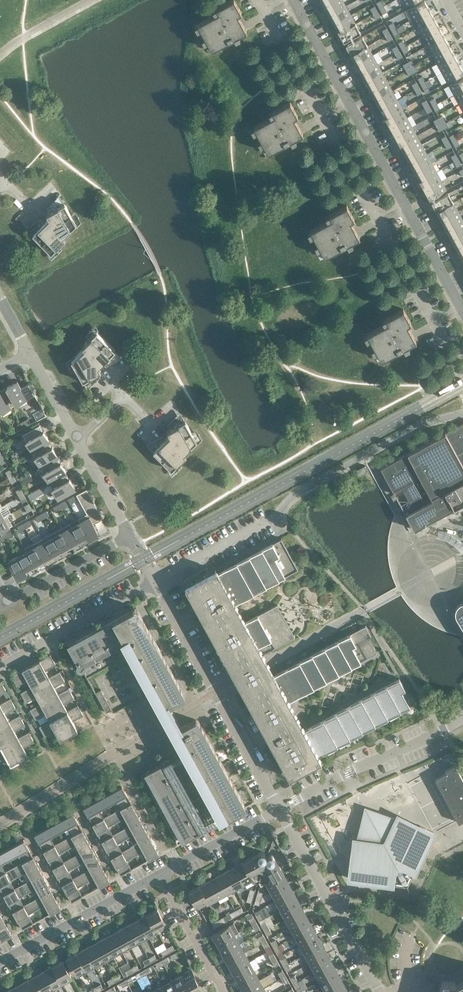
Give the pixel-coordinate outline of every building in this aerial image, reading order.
[(235,0),(231,0),(216,8),(218,12),(197,23),(212,50),(246,31),(237,14),(241,12),(235,0)] [(343,0),(334,0),(324,5),(329,15),(346,5),(343,0)] [(424,0),(407,9),(413,18),(429,9),(424,0)] [(351,14),(346,5),(329,15),(334,24),(351,14)] [(434,18),(429,9),(413,18),(417,27),(434,18)] [(355,23),(351,14),(334,24),(339,32),(355,23)] [(439,27),(434,18),(417,27),(422,36),(439,27)] [(361,33),(355,23),(339,32),(344,42),(361,33)] [(444,36),(439,27),(422,36),(427,45),(444,36)] [(367,45),(362,36),(345,45),(351,54),(367,45)] [(449,45),(444,36),(427,45),(432,54),(449,45)] [(372,54),(367,45),(351,54),(355,63),(372,54)] [(454,54),(449,45),(432,54),(437,63),(454,54)] [(377,63),(372,54),(355,63),(360,72),(377,63)] [(459,63),(454,54),(437,63),(442,72),(459,63)] [(382,72),(377,63),(360,72),(365,81),(382,72)] [(459,63),(442,72),(447,81),(462,73),(462,70),(459,63)] [(387,81),(382,72),(365,81),(370,90),(387,81)] [(449,85),(454,94),(462,89),(462,77),(449,85)] [(392,90),(387,81),(370,90),(375,99),(392,90)] [(454,94),(459,103),(462,101),(462,89),(454,94)] [(397,99),(392,90),(375,99),(380,108),(397,99)] [(402,108),(397,99),(380,108),(385,117),(402,108)] [(298,115),(290,101),(273,111),(275,115),(254,126),(268,153),(303,134),(294,117),(298,115)] [(407,117),(402,108),(385,117),(390,126),(407,117)] [(412,126),(407,117),(390,126),(395,135),(412,126)] [(417,135),(412,126),(395,135),(400,144),(417,135)] [(421,144),(417,135),(400,144),(405,153),(421,144)] [(426,153),(421,144),(405,153),(410,162),(426,153)] [(431,162),(426,153),(410,162),(414,171),(431,162)] [(436,171),(431,162),(414,171),(419,180),(436,171)] [(441,180),(436,171),(419,180),(424,189),(441,180)] [(446,189),(441,180),(424,189),(429,199),(446,189)] [(453,202),(448,193),(431,202),(436,211),(453,202)] [(64,204),(56,208),(52,202),(52,203),(53,205),(47,208),(50,212),(46,214),(49,218),(47,219),(64,236),(69,231),(76,224),(64,203),(64,204)] [(458,211),(453,202),(436,211),(441,220),(458,211)] [(354,219),(347,205),(329,214),(331,218),(310,230),(325,256),(359,237),(350,221),(354,219)] [(462,220),(458,211),(441,220),(446,229),(462,220)] [(35,222),(39,227),(33,234),(33,233),(32,234),(51,253),(58,246),(66,238),(64,236),(47,219),(45,222),(41,219),(37,223),(35,222)] [(462,220),(446,229),(451,238),(462,231),(462,220)] [(451,238),(456,247),(462,243),(462,231),(451,238)] [(411,322),(403,309),(386,318),(388,322),(367,333),(381,360),(416,341),(407,324),(411,322)] [(113,362),(108,357),(114,351),(115,350),(96,331),(89,338),(81,346),(84,348),(100,365),(102,362),(106,365),(110,361),(112,363),(113,362)] [(84,348),(78,353),(71,361),(83,381),(84,381),(83,380),(91,376),(95,382),(95,381),(94,380),(100,377),(98,372),(101,371),(98,366),(100,365),(84,348)] [(10,407),(27,398),(31,406),(39,402),(29,383),(21,387),(17,381),(6,387),(1,390),(10,407)] [(1,389),(0,390),(0,413),(10,407),(1,390),(1,389)] [(27,419),(20,423),(22,428),(30,424),(27,419)] [(169,435),(168,436),(184,453),(189,448),(196,441),(185,420),(184,421),(176,425),(173,419),(172,420),(173,422),(168,425),(170,429),(167,431),(169,435)] [(381,468),(395,495),(403,490),(412,505),(403,510),(414,529),(462,503),(462,423),(381,468)] [(23,434),(31,450),(49,441),(43,430),(43,431),(39,425),(23,434)] [(171,470),(178,463),(186,455),(184,453),(168,436),(165,439),(162,436),(157,440),(156,439),(155,439),(160,444),(154,450),(153,450),(153,451),(171,470)] [(49,441),(31,450),(40,466),(58,457),(52,446),(51,446),(49,441)] [(58,457),(40,466),(49,482),(66,472),(60,462),(57,457),(58,457)] [(368,470),(365,465),(357,469),(360,474),(368,470)] [(66,473),(66,472),(49,482),(58,498),(75,489),(69,478),(66,473)] [(29,473),(20,479),(23,484),(32,479),(29,473)] [(98,532),(93,522),(102,517),(86,489),(76,494),(87,513),(78,518),(88,537),(98,532)] [(34,490),(27,494),(30,500),(37,496),(34,490)] [(7,515),(0,519),(0,532),(12,525),(7,515)] [(88,537),(78,518),(80,522),(71,526),(70,523),(69,523),(79,542),(88,537)] [(79,542),(69,523),(60,528),(70,546),(79,542)] [(70,546),(60,528),(51,533),(61,551),(70,546)] [(61,551),(51,533),(42,538),(53,556),(61,551)] [(53,556),(42,538),(33,543),(44,561),(53,556)] [(298,569),(281,538),(218,572),(216,569),(210,572),(206,566),(182,580),(196,606),(236,680),(241,690),(242,689),(263,728),(262,728),(289,777),(321,760),(318,755),(344,741),(345,742),(355,736),(411,705),(412,705),(417,702),(414,697),(413,698),(410,692),(407,693),(399,677),(389,683),(390,685),(387,686),(386,684),(347,706),(348,707),(346,709),(345,707),(325,718),(326,719),(324,721),(323,719),(304,729),(288,701),(301,694),(300,692),(303,691),(303,692),(323,682),(322,680),(324,679),(325,680),(364,659),(363,658),(366,656),(367,658),(377,652),(368,637),(371,635),(365,625),(274,675),(268,663),(263,654),(295,636),(277,604),(245,621),(235,603),(298,569)] [(44,561),(33,543),(24,548),(35,566),(44,561)] [(35,566),(24,548),(26,551),(17,556),(26,571),(35,566)] [(26,571),(17,556),(8,561),(16,576),(26,571)] [(462,601),(460,602),(459,603),(457,604),(456,606),(455,608),(455,610),(455,612),(455,614),(456,615),(462,627),(462,601)] [(184,694),(136,607),(69,644),(79,662),(78,663),(77,664),(77,665),(77,666),(78,666),(78,667),(79,668),(80,668),(81,668),(82,668),(88,680),(130,657),(145,683),(144,684),(148,699),(148,700),(148,701),(149,701),(150,703),(151,704),(152,705),(153,705),(154,706),(155,706),(156,706),(157,707),(159,707),(160,707),(161,706),(162,706),(163,706),(184,694)] [(55,664),(50,654),(31,665),(40,682),(60,672),(59,671),(49,677),(45,670),(55,664)] [(40,682),(31,665),(11,675),(17,685),(27,679),(31,686),(21,692),(21,693),(40,682)] [(65,681),(60,672),(40,682),(49,699),(69,688),(58,694),(54,687),(65,681)] [(49,699),(40,682),(21,693),(26,702),(37,696),(41,703),(30,709),(49,699)] [(74,698),(69,688),(49,699),(59,716),(78,705),(67,711),(63,703),(74,698)] [(101,689),(96,692),(95,692),(102,706),(108,703),(101,689)] [(10,698),(0,704),(0,725),(0,726),(20,715),(19,715),(9,721),(5,714),(15,708),(10,698)] [(59,716),(49,699),(30,709),(35,719),(46,713),(50,720),(39,726),(59,716)] [(112,709),(108,703),(102,706),(106,712),(112,709)] [(77,728),(73,720),(83,715),(78,705),(59,716),(64,725),(68,733),(77,728)] [(25,725),(20,715),(0,726),(10,743),(29,732),(18,738),(14,730),(25,725)] [(44,736),(55,730),(59,738),(68,733),(64,725),(59,716),(39,726),(44,736)] [(170,759),(145,772),(140,775),(178,843),(227,817),(245,806),(237,791),(199,722),(198,721),(198,720),(197,720),(196,720),(195,719),(195,720),(193,720),(176,729),(175,730),(174,731),(174,732),(173,733),(173,734),(172,735),(172,736),(172,737),(173,738),(173,739),(173,740),(174,741),(184,751),(170,759)] [(0,726),(0,746),(1,747),(0,747),(0,748),(10,743),(0,726)] [(34,741),(29,732),(10,743),(19,760),(28,755),(23,747),(34,741)] [(10,743),(0,748),(0,760),(6,757),(10,765),(19,760),(10,743)] [(456,765),(446,771),(447,773),(435,780),(457,822),(462,819),(462,777),(456,765)] [(131,803),(122,785),(103,796),(107,805),(116,800),(120,808),(112,813),(131,803)] [(107,805),(103,796),(83,807),(93,824),(112,813),(103,817),(99,809),(107,805)] [(140,819),(131,803),(112,813),(117,822),(125,817),(129,825),(121,830),(140,819)] [(366,808),(365,809),(358,838),(354,838),(352,853),(354,853),(352,863),(351,863),(349,878),(392,883),(392,884),(392,883),(394,883),(407,884),(407,885),(408,885),(407,884),(413,873),(414,871),(415,871),(433,832),(419,825),(419,826),(410,823),(411,821),(397,814),(395,818),(366,809),(366,808)] [(82,829),(73,812),(53,823),(58,832),(67,827),(71,835),(63,840),(82,829)] [(117,822),(112,813),(93,824),(102,841),(121,830),(113,834),(108,826),(117,822)] [(150,836),(140,819),(121,830),(126,838),(134,834),(139,842),(130,847),(150,836)] [(58,832),(53,823),(34,833),(43,851),(63,840),(54,844),(50,836),(58,832)] [(91,846),(82,829),(63,840),(67,849),(76,844),(80,852),(72,857),(91,846)] [(126,838),(121,830),(102,841),(111,857),(130,847),(122,851),(117,843),(126,838)] [(159,854),(150,836),(130,847),(135,855),(143,851),(148,859),(139,863),(140,864),(159,854)] [(33,856),(24,839),(4,850),(9,859),(17,854),(22,862),(13,867),(14,867),(33,856)] [(67,849),(63,840),(43,851),(53,867),(72,857),(63,861),(59,853),(67,849)] [(101,863),(91,846),(72,857),(77,865),(85,861),(89,869),(81,873),(81,874),(101,863)] [(135,855),(130,847),(111,857),(120,875),(140,864),(139,863),(131,868),(127,860),(135,855)] [(4,850),(0,852),(0,874),(14,867),(13,867),(5,871),(1,863),(9,859),(4,850)] [(259,882),(266,856),(266,855),(266,854),(265,854),(265,853),(264,853),(264,852),(263,852),(262,852),(261,852),(244,861),(256,884),(259,882)] [(267,856),(266,856),(259,882),(260,885),(283,873),(274,856),(273,855),(272,855),(271,854),(270,854),(269,855),(268,855),(268,856),(267,856)] [(42,873),(33,856),(14,867),(18,875),(27,871),(31,879),(23,883),(23,884),(42,873)] [(77,865),(72,857),(53,867),(62,884),(81,874),(81,873),(73,878),(68,870),(77,865)] [(256,884),(244,861),(237,865),(238,865),(235,867),(244,883),(252,878),(256,884)] [(110,880),(101,863),(81,874),(86,882),(94,878),(99,886),(90,890),(91,891),(110,880)] [(14,867),(0,874),(0,888),(4,894),(23,884),(23,883),(14,888),(10,880),(18,875),(14,867)] [(244,883),(235,867),(233,868),(232,868),(226,871),(235,888),(244,883)] [(235,888),(226,871),(219,875),(220,875),(217,877),(226,892),(235,888)] [(51,890),(42,873),(23,884),(27,892),(36,888),(40,896),(32,900),(32,901),(51,890)] [(286,879),(283,873),(260,885),(261,885),(267,882),(271,891),(287,882),(286,880),(286,879)] [(86,882),(81,874),(62,884),(71,902),(91,891),(90,890),(82,895),(77,887),(86,882)] [(226,892),(217,877),(215,878),(214,877),(208,881),(217,897),(226,892)] [(217,897),(208,881),(201,884),(202,885),(199,886),(208,902),(217,897)] [(288,885),(287,882),(271,891),(276,900),(293,891),(289,884),(288,885)] [(27,892),(23,884),(4,894),(13,911),(32,901),(32,900),(23,905),(19,897),(27,892)] [(208,902),(199,886),(197,888),(197,887),(190,891),(199,907),(208,902)] [(61,907),(51,890),(32,901),(37,909),(45,905),(50,913),(41,917),(42,918),(61,907)] [(296,897),(293,891),(276,900),(281,909),(297,900),(296,897)] [(298,902),(297,900),(281,909),(286,918),(302,909),(299,902),(298,902)] [(37,909),(32,901),(13,911),(22,928),(42,918),(41,917),(33,922),(28,914),(37,909)] [(166,925),(157,909),(150,912),(151,913),(148,914),(157,930),(166,925)] [(306,915),(302,909),(286,918),(291,927),(307,918),(305,915),(306,915)] [(157,930),(148,914),(146,916),(145,915),(139,919),(148,935),(157,930)] [(2,917),(0,918),(0,939),(0,940),(0,941),(12,934),(2,917)] [(308,920),(307,918),(291,927),(296,935),(312,926),(309,920),(308,920)] [(148,935),(139,919),(132,922),(133,923),(130,924),(139,940),(148,935)] [(139,940),(130,924),(128,925),(121,928),(130,945),(139,940)] [(217,940),(218,943),(234,934),(229,925),(213,934),(216,941),(217,940)] [(316,933),(312,926),(296,935),(301,944),(317,936),(315,933),(316,933)] [(130,945),(121,928),(115,932),(115,933),(112,934),(121,950),(130,945)] [(121,950),(112,934),(110,935),(103,938),(112,955),(121,950)] [(239,943),(234,934),(218,943),(220,945),(219,946),(223,952),(239,943)] [(318,938),(317,936),(301,944),(306,953),(322,944),(318,938)] [(112,955),(103,938),(97,942),(95,944),(103,960),(112,955)] [(244,952),(239,943),(223,952),(226,959),(227,958),(228,961),(244,952)] [(103,960),(95,944),(92,945),(92,944),(85,948),(94,964),(103,960)] [(326,951),(322,944),(306,953),(310,962),(326,954),(325,951),(326,951)] [(94,964),(85,948),(79,952),(77,953),(85,969),(94,964)] [(249,961),(244,952),(228,961),(230,963),(229,964),(233,970),(249,961)] [(85,969),(77,953),(74,955),(74,954),(67,958),(76,974),(85,969)] [(328,956),(326,954),(310,962),(315,971),(332,962),(328,956)] [(56,965),(54,966),(62,982),(72,977),(63,960),(56,964),(56,965)] [(254,970),(249,961),(233,970),(236,977),(237,976),(238,979),(254,970)] [(335,969),(332,962),(315,971),(320,980),(336,972),(335,969)] [(62,982),(54,966),(51,967),(44,970),(53,987),(62,982)] [(53,987),(44,970),(38,974),(36,976),(44,991),(53,987)] [(199,986),(191,970),(181,975),(190,991),(197,988),(197,987),(199,986)] [(259,979),(254,970),(238,979),(239,981),(242,988),(259,979)] [(337,974),(336,972),(320,980),(325,989),(342,980),(338,974),(337,974)] [(146,974),(140,977),(145,986),(151,983),(146,974)] [(181,975),(172,980),(179,991),(189,991),(190,991),(181,975)] [(36,976),(33,977),(27,980),(33,991),(44,991),(36,976)] [(459,978),(455,981),(442,980),(439,991),(462,991),(462,976),(459,978)] [(259,979),(242,988),(245,991),(256,991),(264,988),(259,979)] [(27,980),(20,984),(18,986),(21,991),(33,991),(27,980)] [(172,980),(163,985),(167,991),(179,991),(172,980)] [(342,980),(325,989),(327,991),(341,991),(346,989),(345,987),(342,980)]
